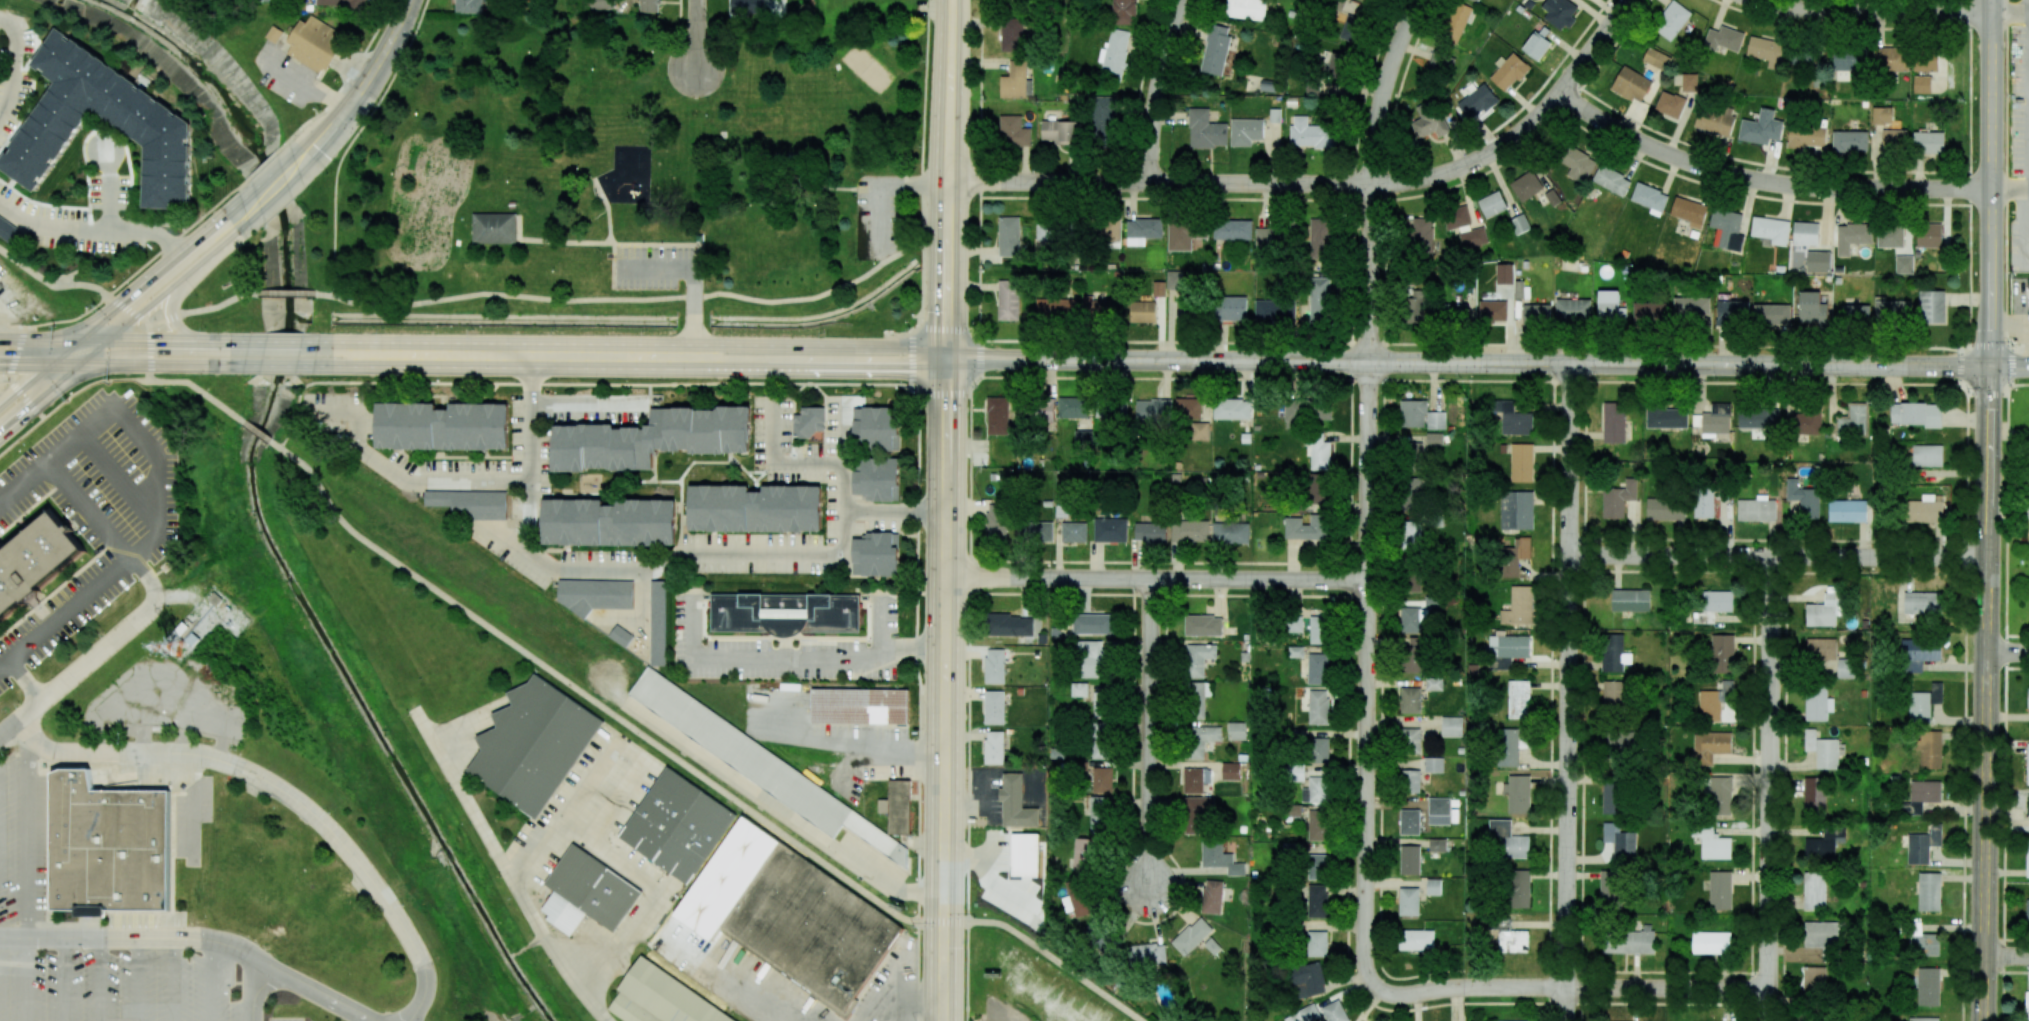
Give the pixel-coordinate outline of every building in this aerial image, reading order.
[(482,13),(483,0),(456,0),(455,13),(482,13)] [(659,13),(659,0),(640,0),(640,12),(659,13)] [(732,13),(767,14),(767,0),(732,0),(732,13)] [(1135,25),(1136,0),(1114,0),(1113,24),(1135,25)] [(1227,18),(1266,20),(1267,0),(1228,0),(1227,18)] [(1355,42),(1365,5),(1348,0),(1336,0),(1333,9),(1347,13),(1340,38),(1355,42)] [(1565,24),(1570,28),(1576,20),(1571,17),(1578,7),(1569,0),(1557,0),(1556,1),(1554,0),(1546,0),(1541,7),(1548,12),(1543,18),(1561,30),(1565,24)] [(1674,0),(1673,0),(1652,28),(1670,42),(1692,13),(1674,0)] [(1459,44),(1471,7),(1452,1),(1440,38),(1459,44)] [(323,67),(320,74),(289,56),(293,50),(287,46),(303,20),(309,23),(313,16),(343,34),(339,41),(345,45),(337,59),(330,71),(323,67)] [(1001,51),(1022,51),(1023,19),(1002,19),(1001,51)] [(1232,28),(1210,24),(1201,71),(1222,76),(1232,28)] [(266,36),(273,25),(284,31),(277,43),(266,36)] [(1739,52),(1745,33),(1721,26),(1719,31),(1708,28),(1703,47),(1715,51),(1717,46),(1739,52)] [(1129,31),(1109,28),(1106,49),(1100,48),(1098,61),(1103,62),(1101,75),(1122,79),(1129,31)] [(36,191),(52,165),(53,159),(59,159),(91,109),(145,144),(143,208),(172,208),(172,203),(189,203),(191,139),(193,137),(193,122),(163,103),(155,103),(155,96),(145,90),(138,90),(138,81),(56,29),(32,66),(54,80),(0,165),(0,168),(36,191)] [(1747,57),(1768,59),(1767,68),(1780,69),(1783,41),(1749,37),(1747,57)] [(1642,60),(1664,70),(1670,57),(1648,47),(1642,60)] [(1872,70),(1907,71),(1907,48),(1873,47),(1872,70)] [(1346,56),(1324,50),(1319,69),(1341,75),(1346,56)] [(1812,51),(1793,53),(1794,64),(1813,63),(1812,51)] [(1833,70),(1863,71),(1863,52),(1834,51),(1833,70)] [(1914,71),(1937,71),(1937,51),(1913,51),(1914,71)] [(1505,93),(1529,67),(1513,52),(1505,60),(1500,56),(1494,63),(1499,67),(1489,78),(1505,93)] [(1000,76),(1001,98),(1026,97),(1026,60),(1009,61),(1009,76),(1000,76)] [(1640,104),(1653,81),(1624,65),(1611,88),(1640,104)] [(1698,74),(1682,74),(1681,91),(1697,91),(1698,74)] [(1930,93),(1931,75),(1913,75),(1913,93),(1930,93)] [(1260,90),(1275,92),(1276,81),(1262,79),(1260,90)] [(1468,94),(1456,105),(1470,120),(1482,108),(1486,112),(1499,100),(1482,82),(1473,91),(1469,86),(1465,90),(1468,94)] [(1654,110),(1679,119),(1686,99),(1662,90),(1654,110)] [(1116,97),(1093,97),(1092,142),(1115,142),(1116,97)] [(1435,131),(1438,138),(1449,133),(1434,99),(1416,107),(1421,118),(1411,123),(1418,139),(1435,131)] [(1694,126),(1728,137),(1736,110),(1723,106),(1722,111),(1701,105),(1694,126)] [(1768,145),(1769,139),(1780,141),(1784,121),(1773,119),(1775,110),(1760,107),(1757,122),(1741,119),(1738,140),(1768,145)] [(1872,124),(1891,124),(1892,108),(1873,107),(1872,124)] [(1189,146),(1228,147),(1228,123),(1209,123),(1209,108),(1189,108),(1189,146)] [(1030,146),(1030,127),(1021,128),(1021,115),(1000,115),(1000,147),(1030,146)] [(1289,146),(1337,147),(1337,126),(1308,125),(1308,115),(1294,115),(1293,124),(1290,124),(1289,146)] [(1263,119),(1231,119),(1230,146),(1251,146),(1251,139),(1263,139),(1263,119)] [(1041,142),(1077,143),(1077,121),(1041,121),(1041,142)] [(1825,147),(1826,127),(1788,126),(1788,148),(1806,149),(1806,146),(1825,147)] [(1907,130),(1882,130),(1883,151),(1907,150),(1907,130)] [(1868,131),(1833,131),(1833,152),(1868,151),(1868,131)] [(1944,132),(1913,131),(1913,153),(1944,153),(1944,132)] [(1571,168),(1566,175),(1583,184),(1597,160),(1568,143),(1558,161),(1571,168)] [(1592,180),(1623,197),(1632,180),(1601,163),(1592,180)] [(1509,184),(1522,203),(1543,188),(1530,170),(1509,184)] [(1663,211),(1669,193),(1636,183),(1630,201),(1663,211)] [(1544,194),(1553,206),(1560,201),(1552,189),(1544,194)] [(1478,199),(1485,218),(1507,210),(1500,191),(1478,199)] [(1690,220),(1689,227),(1702,229),(1707,204),(1674,197),(1671,216),(1690,220)] [(1488,243),(1484,226),(1472,229),(1466,205),(1442,211),(1447,230),(1457,227),(1463,249),(1488,243)] [(1741,251),(1743,235),(1739,234),(1742,213),(1712,209),(1709,227),(1716,228),(1713,247),(1741,251)] [(474,212),(517,212),(517,238),(517,243),(474,243),(474,212)] [(1531,228),(1524,213),(1508,220),(1515,235),(1531,228)] [(13,246),(23,232),(0,216),(0,237),(13,246)] [(1020,217),(999,217),(999,256),(1019,256),(1020,217)] [(1790,220),(1753,217),(1751,236),(1762,237),(1762,244),(1787,247),(1790,220)] [(1120,244),(1121,219),(1093,218),(1092,243),(1120,244)] [(1309,219),(1311,259),(1330,258),(1329,218),(1309,219)] [(1411,247),(1432,247),(1432,218),(1412,218),(1411,247)] [(1126,245),(1145,246),(1145,238),(1162,238),(1162,219),(1127,219),(1126,245)] [(1252,220),(1214,220),(1214,239),(1251,240),(1252,220)] [(1168,250),(1192,250),(1192,238),(1208,238),(1208,221),(1168,222),(1168,250)] [(1036,240),(1059,241),(1059,223),(1037,222),(1036,240)] [(1818,245),(1819,223),(1794,222),(1793,244),(1818,245)] [(1871,243),(1872,224),(1837,224),(1837,256),(1849,257),(1850,243),(1871,243)] [(1917,224),(1916,247),(1941,248),(1941,224),(1917,224)] [(1877,247),(1903,247),(1904,226),(1878,226),(1877,247)] [(1256,248),(1281,247),(1280,227),(1255,228),(1256,248)] [(1807,272),(1831,273),(1831,252),(1807,251),(1807,272)] [(1913,273),(1913,256),(1895,256),(1895,273),(1913,273)] [(1513,264),(1496,264),(1497,284),(1513,284),(1513,264)] [(1167,289),(1186,289),(1185,270),(1167,271),(1167,289)] [(1330,277),(1310,277),(1311,324),(1331,323),(1330,277)] [(1019,320),(1019,280),(998,281),(999,320),(1019,320)] [(1153,296),(1165,297),(1165,282),(1153,281),(1153,296)] [(1515,298),(1530,298),(1530,283),(1515,283),(1515,298)] [(1423,323),(1425,291),(1408,290),(1406,322),(1423,323)] [(1599,318),(1626,319),(1626,308),(1619,308),(1619,291),(1599,290),(1599,318)] [(1944,290),(1920,291),(1921,324),(1945,324),(1944,290)] [(1828,304),(1820,303),(1820,292),(1800,291),(1799,323),(1827,324),(1828,304)] [(1092,295),(1082,295),(1082,318),(1114,319),(1115,300),(1092,300),(1092,295)] [(1246,296),(1214,297),(1215,321),(1246,320),(1246,296)] [(1674,298),(1675,316),(1710,315),(1710,297),(1674,298)] [(1077,299),(1036,298),(1036,317),(1077,318),(1077,299)] [(1254,301),(1255,324),(1296,322),(1295,299),(1254,301)] [(1590,299),(1555,300),(1556,324),(1591,323),(1590,299)] [(1176,300),(1176,323),(1193,323),(1194,308),(1192,308),(1193,300),(1176,300)] [(1748,327),(1749,301),(1717,300),(1717,326),(1748,327)] [(1156,302),(1130,301),(1130,322),(1155,323),(1156,302)] [(1507,301),(1479,301),(1480,321),(1507,321),(1507,301)] [(1909,321),(1909,301),(1876,301),(1875,321),(1909,321)] [(1634,326),(1668,325),(1667,302),(1633,303),(1634,326)] [(1442,323),(1467,323),(1467,304),(1442,304),(1442,323)] [(1551,305),(1522,304),(1521,325),(1550,326),(1551,305)] [(1791,304),(1754,305),(1754,327),(1791,326),(1791,304)] [(1870,323),(1870,305),(1842,305),(1842,322),(1870,323)] [(987,434),(1008,434),(1009,397),(987,397),(987,434)] [(1085,397),(1058,397),(1058,418),(1085,419),(1085,397)] [(1175,398),(1176,418),(1201,418),(1201,397),(1175,398)] [(1054,399),(1036,398),(1036,422),(1054,422),(1054,399)] [(1214,398),(1214,419),(1251,420),(1252,399),(1214,398)] [(1136,399),(1136,423),(1170,423),(1170,400),(1136,399)] [(1401,428),(1426,427),(1425,400),(1400,401),(1401,428)] [(1533,413),(1514,412),(1514,401),(1492,400),(1492,412),(1503,412),(1502,434),(1533,435),(1533,413)] [(1128,401),(1096,402),(1097,420),(1128,418),(1128,401)] [(1729,435),(1730,402),(1711,401),(1711,414),(1692,413),(1692,426),(1702,426),(1702,435),(1729,435)] [(1626,443),(1625,402),(1603,403),(1604,443),(1626,443)] [(435,403),(377,403),(376,448),(508,450),(508,404),(449,403),(449,410),(435,410),(435,403)] [(1284,403),(1285,428),(1300,428),(1299,403),(1284,403)] [(1942,428),(1941,403),(1890,404),(1890,424),(1925,424),(1925,428),(1942,428)] [(553,470),(652,470),(652,451),(689,451),(689,453),(750,453),(750,406),(717,406),(717,409),(651,409),(651,427),(613,427),(613,424),(553,425),(553,470)] [(1331,419),(1331,406),(1311,407),(1311,420),(1331,419)] [(825,407),(801,407),(801,415),(793,415),(793,435),(825,435),(825,407)] [(853,408),(853,448),(899,448),(899,408),(853,408)] [(1647,428),(1687,428),(1687,408),(1647,409),(1647,428)] [(1739,428),(1779,429),(1780,409),(1739,408),(1739,428)] [(1446,430),(1446,412),(1428,411),(1427,429),(1446,430)] [(1792,413),(1792,434),(1821,434),(1821,412),(1792,413)] [(1209,423),(1192,423),(1192,440),(1209,440),(1209,423)] [(1442,434),(1426,433),(1426,444),(1442,444),(1442,434)] [(1311,470),(1331,469),(1330,442),(1324,442),(1323,434),(1305,434),(1305,445),(1311,445),(1311,470)] [(1422,454),(1422,444),(1412,443),(1412,454),(1422,454)] [(1533,482),(1534,444),(1512,444),(1511,481),(1533,482)] [(1912,466),(1942,466),(1942,445),(1913,445),(1912,466)] [(899,458),(862,457),(862,471),(853,471),(853,495),(866,495),(866,501),(898,502),(899,458)] [(1327,510),(1328,475),(1307,474),(1306,509),(1327,510)] [(1403,477),(1401,509),(1421,510),(1423,478),(1403,477)] [(1603,518),(1624,518),(1624,500),(1637,500),(1637,478),(1625,478),(1625,488),(1603,488),(1603,518)] [(1798,478),(1786,478),(1786,500),(1799,500),(1800,519),(1820,518),(1819,488),(1799,489),(1798,478)] [(821,532),(822,486),(763,485),(763,492),(748,491),(748,486),(690,485),(689,530),(821,532)] [(1695,518),(1714,518),(1715,488),(1695,487),(1695,518)] [(452,506),(452,518),(507,519),(507,492),(425,491),(424,506),(452,506)] [(1533,530),(1534,492),(1502,491),(1501,529),(1533,530)] [(1943,501),(1935,500),(1935,494),(1922,494),(1922,501),(1902,500),(1902,522),(1943,523),(1943,501)] [(1647,521),(1685,520),(1684,498),(1647,499),(1647,521)] [(543,545),(675,545),(675,500),(616,499),(616,505),(602,505),(602,499),(543,499),(543,545)] [(1776,521),(1777,500),(1738,499),(1738,521),(1776,521)] [(1069,517),(1068,500),(1056,500),(1057,517),(1069,517)] [(1828,521),(1868,522),(1868,500),(1829,500),(1828,521)] [(986,538),(1006,538),(1007,505),(987,504),(986,538)] [(0,556),(0,620),(84,549),(52,512),(0,556)] [(1285,517),(1285,539),(1327,539),(1328,515),(1310,514),(1310,525),(1302,524),(1302,517),(1285,517)] [(1094,542),(1127,542),(1127,518),(1095,518),(1094,542)] [(1208,520),(1172,521),(1172,541),(1208,541),(1208,520)] [(1053,541),(1053,521),(1019,522),(1020,542),(1053,541)] [(1422,521),(1403,522),(1404,551),(1423,550),(1422,521)] [(1086,542),(1087,522),(1062,522),(1062,542),(1086,542)] [(1167,523),(1135,522),(1135,542),(1166,542),(1167,523)] [(1249,544),(1249,523),(1213,522),(1212,543),(1249,544)] [(852,576),(898,576),(899,533),(864,532),(864,539),(852,539),(852,576)] [(1531,537),(1515,537),(1515,547),(1499,548),(1500,577),(1519,577),(1519,559),(1531,559),(1531,537)] [(1421,569),(1404,569),(1403,591),(1420,592),(1421,569)] [(558,579),(634,580),(633,608),(592,608),(585,619),(558,601),(558,579)] [(665,580),(665,666),(650,666),(650,580),(665,580)] [(1533,586),(1512,586),(1511,610),(1501,610),(1500,624),(1533,624),(1533,586)] [(1836,626),(1836,615),(1843,615),(1843,586),(1825,586),(1825,604),(1806,604),(1806,626),(1836,626)] [(1612,612),(1650,612),(1650,590),(1612,589),(1612,612)] [(1694,612),(1693,623),(1708,623),(1709,611),(1732,612),(1733,591),(1702,591),(1701,612),(1694,612)] [(193,629),(182,622),(175,632),(199,648),(215,625),(236,639),(251,617),(213,592),(207,600),(211,602),(193,629)] [(1904,613),(1940,613),(1941,593),(1905,592),(1904,613)] [(859,595),(712,594),(711,632),(859,633),(859,595)] [(1401,608),(1402,633),(1420,632),(1420,622),(1429,621),(1428,608),(1442,607),(1442,597),(1425,598),(1426,607),(1401,608)] [(1114,633),(1113,614),(1073,614),(1073,634),(1114,633)] [(1303,632),(1303,614),(1290,614),(1290,632),(1303,632)] [(1033,615),(988,615),(988,635),(1033,636),(1033,615)] [(1185,635),(1221,636),(1221,615),(1185,615),(1185,635)] [(1311,644),(1330,644),(1329,616),(1310,616),(1311,644)] [(617,624),(634,636),(625,648),(609,636),(617,624)] [(1602,672),(1623,672),(1623,663),(1632,663),(1632,653),(1624,653),(1623,634),(1601,634),(1602,672)] [(1711,634),(1711,673),(1734,673),(1734,635),(1711,634)] [(1490,670),(1512,669),(1511,658),(1530,657),(1529,635),(1489,636),(1490,670)] [(1425,672),(1426,637),(1404,637),(1403,672),(1425,672)] [(1834,638),(1806,639),(1807,660),(1835,659),(1834,638)] [(1922,673),(1923,661),(1941,661),(1942,640),(1901,639),(1901,672),(1922,673)] [(1101,641),(1077,641),(1078,678),(1108,677),(1107,649),(1101,649),(1101,641)] [(1187,677),(1204,678),(1205,658),(1217,659),(1217,645),(1187,644),(1187,677)] [(1302,646),(1289,647),(1290,658),(1303,657),(1302,646)] [(1005,684),(1005,649),(986,649),(985,683),(1005,684)] [(1308,684),(1328,684),(1328,654),(1308,653),(1308,684)] [(1837,678),(1853,678),(1854,659),(1838,659),(1837,678)] [(627,698),(835,834),(841,825),(903,865),(915,847),(645,670),(627,698)] [(603,719),(533,675),(528,684),(507,692),(512,705),(491,713),(497,728),(476,736),(481,749),(466,773),(539,819),(603,719)] [(1425,690),(1442,691),(1442,677),(1425,677),(1425,690)] [(1508,718),(1529,719),(1530,681),(1509,680),(1508,718)] [(1603,681),(1604,706),(1627,705),(1627,680),(1603,681)] [(1721,691),(1699,690),(1699,720),(1721,721),(1721,707),(1734,707),(1734,680),(1722,680),(1721,691)] [(1205,696),(1210,696),(1210,682),(1188,682),(1187,719),(1205,719),(1205,696)] [(1931,693),(1910,692),(1909,723),(1930,724),(1930,703),(1942,704),(1943,682),(1931,682),(1931,693)] [(1087,683),(1072,683),(1071,696),(1087,697),(1087,683)] [(908,690),(812,688),(811,723),(907,725),(908,690)] [(1420,688),(1401,688),(1401,712),(1420,713),(1420,688)] [(1805,721),(1827,721),(1827,712),(1834,712),(1833,698),(1827,698),(1827,688),(1805,688),(1805,721)] [(1329,690),(1309,690),(1310,724),(1329,724),(1329,690)] [(985,724),(1004,724),(1005,691),(985,691),(985,724)] [(1093,693),(1094,718),(1108,718),(1107,692),(1093,693)] [(1462,737),(1462,717),(1442,717),(1442,737),(1462,737)] [(1092,758),(1110,758),(1111,721),(1092,721),(1092,758)] [(1248,740),(1247,722),(1228,722),(1229,740),(1248,740)] [(1222,727),(1187,726),(1187,759),(1204,759),(1204,741),(1221,741),(1222,727)] [(1420,753),(1420,728),(1400,728),(1400,753),(1420,753)] [(1497,729),(1498,767),(1519,766),(1518,748),(1529,748),(1528,728),(1497,729)] [(1816,769),(1838,769),(1838,739),(1815,739),(1815,729),(1804,729),(1804,751),(1816,751),(1816,769)] [(1004,764),(1004,731),(985,732),(985,764),(1004,764)] [(1634,750),(1634,731),(1603,731),(1603,751),(1634,750)] [(1920,749),(1920,768),(1942,769),(1942,731),(1920,731),(1919,739),(1914,739),(1914,749),(1920,749)] [(1693,732),(1694,754),(1691,754),(1692,766),(1713,765),(1713,754),(1732,753),(1732,732),(1693,732)] [(1330,762),(1329,738),(1308,738),(1309,763),(1330,762)] [(1425,772),(1443,772),(1443,757),(1424,758),(1425,772)] [(1239,762),(1222,763),(1222,780),(1239,780),(1239,762)] [(1305,781),(1304,764),(1284,765),(1284,781),(1305,781)] [(52,771),(51,909),(169,910),(170,790),(95,789),(90,766),(62,766),(52,771)] [(619,838),(690,885),(737,813),(665,767),(619,838)] [(1112,793),(1113,768),(1093,767),(1092,792),(1112,793)] [(1203,793),(1203,768),(1184,768),(1183,793),(1203,793)] [(1419,770),(1401,770),(1401,793),(1420,793),(1419,770)] [(1002,774),(1002,787),(998,787),(998,800),(1002,800),(1002,826),(1037,825),(1037,810),(1022,810),(1022,774),(1002,774)] [(1530,775),(1508,776),(1508,783),(1502,783),(1503,794),(1508,794),(1508,813),(1530,813),(1530,775)] [(1732,815),(1732,777),(1710,776),(1709,815),(1732,815)] [(1303,788),(1302,802),(1328,803),(1328,777),(1309,777),(1309,789),(1303,788)] [(1804,814),(1825,814),(1826,778),(1805,778),(1804,814)] [(889,834),(911,834),(910,780),(888,780),(889,834)] [(1910,803),(1900,803),(1900,813),(1922,814),(1922,802),(1940,803),(1941,781),(1911,780),(1910,803)] [(1602,814),(1623,814),(1624,782),(1603,781),(1602,814)] [(1090,833),(1107,834),(1109,797),(1092,796),(1090,833)] [(1204,833),(1203,825),(1213,825),(1212,797),(1185,797),(1186,834),(1204,833)] [(1428,824),(1450,825),(1450,797),(1429,797),(1428,824)] [(1288,815),(1301,815),(1301,805),(1289,805),(1288,815)] [(1420,810),(1400,809),(1400,834),(1419,835),(1420,810)] [(1308,840),(1328,841),(1329,810),(1309,810),(1308,840)] [(1529,858),(1529,836),(1510,836),(1511,820),(1489,819),(1489,835),(1500,835),(1499,857),(1529,858)] [(1603,842),(1614,842),(1614,864),(1635,864),(1636,832),(1620,832),(1620,822),(1603,822),(1603,842)] [(1941,846),(1942,824),(1930,824),(1930,834),(1908,834),(1908,863),(1929,864),(1929,846),(1941,846)] [(1731,836),(1713,837),(1713,827),(1691,827),(1691,837),(1701,837),(1701,859),(1731,859),(1731,836)] [(1805,839),(1805,858),(1835,858),(1835,842),(1845,842),(1845,829),(1823,830),(1823,838),(1805,839)] [(1074,871),(1095,871),(1096,839),(1075,838),(1074,871)] [(1245,875),(1245,863),(1233,863),(1232,853),(1223,853),(1222,838),(1201,839),(1202,867),(1227,866),(1227,876),(1245,875)] [(1445,839),(1429,839),(1429,852),(1445,852),(1445,839)] [(1023,840),(1040,851),(1011,893),(994,882),(1023,840)] [(857,998),(904,923),(776,843),(719,934),(849,1016),(859,1000),(857,998)] [(573,844),(642,893),(613,933),(544,884),(573,844)] [(1420,875),(1420,846),(1401,846),(1401,875),(1420,875)] [(1327,855),(1308,855),(1307,879),(1326,879),(1327,855)] [(1530,908),(1529,870),(1508,870),(1509,908),(1530,908)] [(1600,906),(1622,907),(1623,872),(1600,871),(1600,906)] [(1710,871),(1709,909),(1731,910),(1732,871),(1710,871)] [(1825,910),(1826,872),(1804,872),(1804,909),(1825,910)] [(1918,910),(1940,911),(1941,873),(1919,873),(1918,910)] [(1440,894),(1440,880),(1426,879),(1426,894),(1440,894)] [(1223,881),(1204,880),(1202,913),(1221,914),(1223,881)] [(1327,918),(1326,885),(1308,885),(1309,918),(1327,918)] [(1418,887),(1399,888),(1399,916),(1419,915),(1418,887)] [(1213,930),(1200,915),(1171,942),(1184,957),(1213,930)] [(1498,952),(1528,952),(1528,931),(1509,930),(1510,920),(1489,920),(1489,929),(1499,930),(1498,952)] [(1804,947),(1822,947),(1823,954),(1831,954),(1831,946),(1841,946),(1840,921),(1804,922),(1804,947)] [(1940,955),(1939,934),(1922,934),(1921,922),(1909,922),(1909,956),(1940,955)] [(1434,930),(1399,930),(1400,950),(1434,949),(1434,930)] [(1327,931),(1306,931),(1307,957),(1327,956),(1327,931)] [(1654,954),(1654,932),(1603,931),(1603,953),(1654,954)] [(1730,932),(1692,932),(1692,953),(1730,954),(1730,932)] [(1167,962),(1165,942),(1129,947),(1132,966),(1167,962)] [(640,957),(607,1009),(625,1020),(741,1020),(640,957)] [(1320,961),(1290,968),(1296,998),(1327,992),(1320,961)] [(1824,966),(1803,967),(1803,994),(1825,993),(1824,966)] [(1940,1005),(1940,967),(1918,967),(1918,1005),(1940,1005)] [(1328,1020),(1350,1020),(1339,999),(1321,1008),(1328,1020)] [(1316,1004),(1283,1017),(1285,1020),(1323,1020),(1316,1004)]
